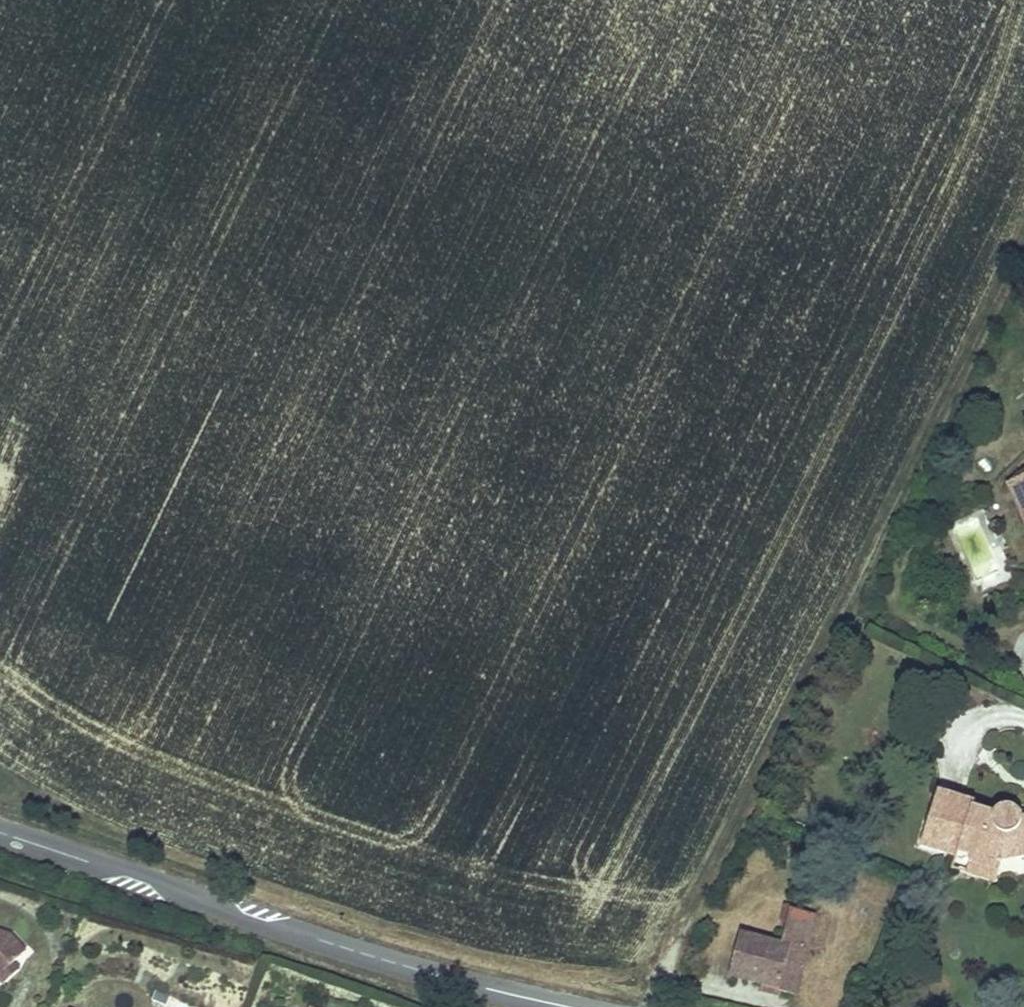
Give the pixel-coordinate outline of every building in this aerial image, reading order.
[(1015,481),(1023,503),(1023,477),(1015,481)] [(1015,481),(1005,485),(1021,523),(1023,521),(1023,503),(1015,481)] [(957,858),(959,853),(1001,866),(1002,862),(1023,858),(1023,817),(1021,818),(1016,812),(1012,809),(1004,809),(994,814),(973,807),(974,802),(938,791),(920,847),(957,858)] [(959,853),(957,858),(953,869),(996,883),(1001,866),(959,853)] [(778,992),(794,996),(814,916),(790,909),(780,945),(739,935),(728,976),(778,989),(778,992)] [(6,971),(14,964),(27,952),(12,935),(0,932),(0,964),(6,971)] [(5,986),(21,971),(14,964),(6,971),(0,964),(0,980),(5,986)]
